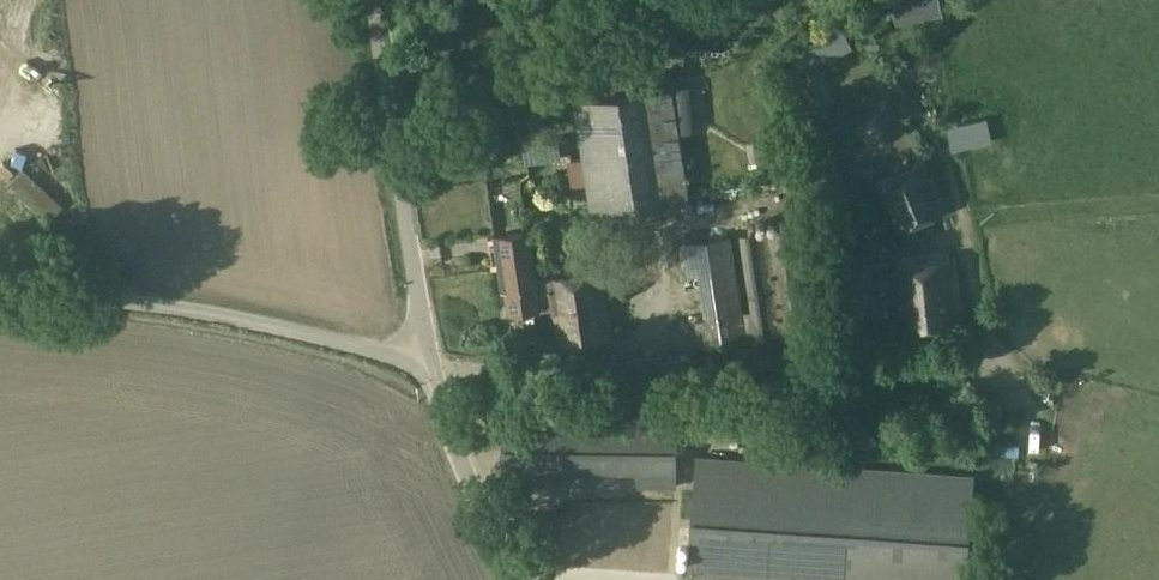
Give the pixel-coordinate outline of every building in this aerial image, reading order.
[(901,20),(948,8),(946,0),(896,0),(901,20)] [(830,112),(805,64),(783,76),(808,124),(830,112)] [(577,104),(595,218),(689,204),(672,90),(577,104)] [(748,138),(753,176),(792,171),(787,133),(748,138)] [(948,212),(925,160),(876,182),(899,234),(948,212)] [(48,221),(61,206),(19,165),(4,181),(48,221)] [(799,214),(762,219),(763,230),(682,243),(699,347),(817,330),(802,224),(801,224),(799,214)] [(547,307),(543,281),(536,282),(529,233),(499,237),(504,269),(500,269),(503,291),(507,290),(510,312),(547,307)] [(848,301),(869,299),(866,256),(856,257),(844,258),(848,301)] [(950,260),(896,266),(903,333),(957,328),(950,260)] [(543,281),(547,307),(554,306),(559,346),(610,339),(600,273),(543,281)] [(854,303),(856,324),(889,320),(887,301),(868,303),(868,302),(854,303)] [(582,368),(585,384),(619,387),(666,380),(662,356),(582,368)] [(503,473),(679,475),(679,420),(504,418),(503,473)] [(691,579),(967,579),(974,476),(699,457),(691,579)] [(644,530),(604,544),(610,560),(649,546),(644,530)]
